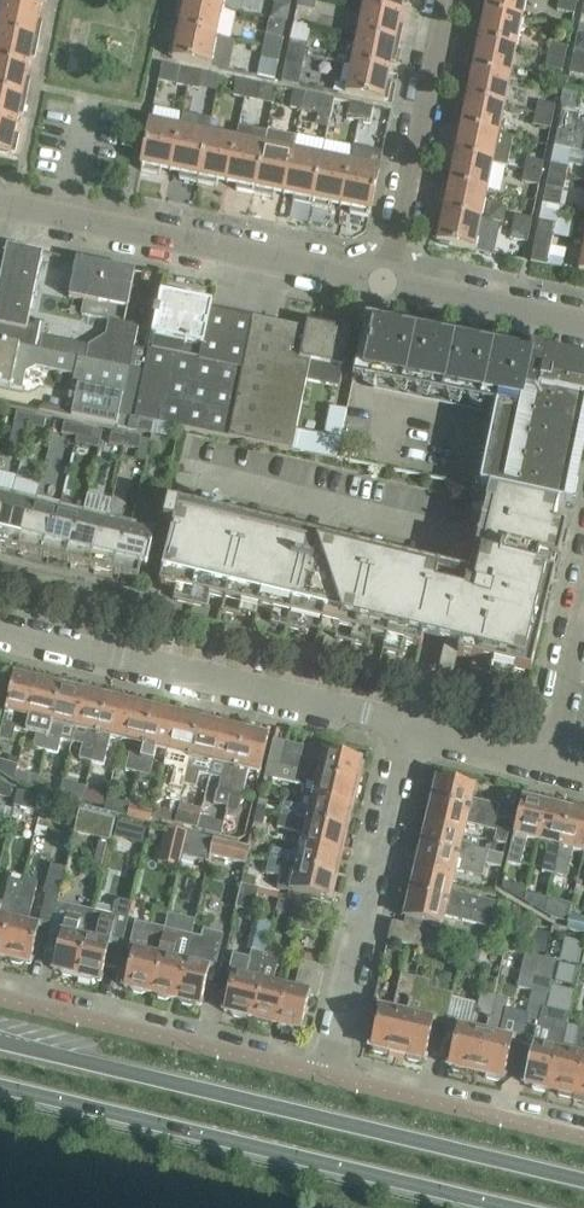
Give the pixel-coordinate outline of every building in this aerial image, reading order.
[(2,4),(40,12),(42,2),(46,3),(47,0),(2,0),(2,4)] [(180,1),(223,9),(238,12),(241,0),(180,0),(180,1)] [(296,7),(313,10),(315,0),(297,0),(296,7)] [(362,8),(401,16),(403,7),(407,7),(409,0),(364,0),(362,8)] [(480,13),(522,21),(526,0),(482,0),(480,13)] [(576,3),(562,0),(559,0),(556,11),(573,14),(576,3)] [(217,38),(223,9),(180,1),(176,19),(181,20),(179,30),(217,38)] [(0,12),(0,33),(39,41),(42,22),(38,22),(40,12),(2,4),(0,12)] [(362,8),(357,37),(399,45),(403,27),(399,26),(401,16),(362,8)] [(516,50),(522,21),(480,13),(476,31),(480,32),(478,42),(516,50)] [(172,59),(211,67),(217,38),(179,30),(177,39),(172,39),(169,57),(172,58),(172,59)] [(29,69),(31,59),(35,60),(39,41),(0,33),(0,63),(29,69)] [(280,51),(282,39),(265,35),(263,47),(280,51)] [(357,37),(351,65),(389,73),(391,63),(396,64),(399,45),(357,37)] [(289,40),(287,52),(304,55),(306,44),(289,40)] [(472,52),(468,70),(510,79),(516,50),(478,42),(476,52),(472,52)] [(564,60),(566,49),(549,45),(547,56),(564,60)] [(261,59),(257,76),(274,80),(277,62),(280,51),(263,47),(260,59),(261,59)] [(571,61),(583,64),(583,52),(573,50),(571,61)] [(287,52),(284,63),(301,67),(304,55),(287,52)] [(562,72),(564,60),(547,56),(544,68),(562,72)] [(571,61),(569,73),(583,76),(583,64),(571,61)] [(27,98),(31,79),(27,78),(29,69),(0,63),(0,92),(27,98)] [(162,64),(158,81),(188,87),(191,70),(162,64)] [(387,83),(389,73),(351,65),(345,94),(384,102),(388,102),(392,84),(387,83)] [(191,70),(188,87),(199,90),(203,72),(191,70)] [(504,107),(510,79),(468,70),(464,89),(468,90),(466,100),(504,107)] [(248,82),(236,79),(233,96),(245,99),(248,82)] [(248,82),(245,99),(256,101),(259,84),(248,82)] [(562,107),(559,119),(576,122),(579,111),(582,94),(565,90),(563,103),(562,107)] [(305,93),(293,91),(290,108),(301,110),(305,93)] [(17,125),(19,116),(23,117),(27,98),(0,92),(0,122),(17,125)] [(316,96),(305,93),(301,110),(313,113),(316,96)] [(460,108),(456,127),(499,136),(504,107),(466,100),(464,109),(460,108)] [(552,117),(554,105),(537,102),(535,114),(552,117)] [(350,103),(346,120),(358,122),(362,105),(350,103)] [(373,107),(362,105),(358,122),(370,125),(373,107)] [(153,108),(141,167),(142,168),(141,171),(160,175),(161,171),(170,173),(180,128),(182,114),(153,108)] [(550,129),(552,117),(535,114),(533,125),(550,129)] [(574,134),(576,122),(559,119),(557,130),(574,134)] [(17,125),(0,122),(0,152),(12,155),(12,154),(15,155),(19,136),(15,135),(17,125)] [(236,139),(227,184),(237,186),(236,191),(254,195),(265,145),(267,133),(239,127),(236,139)] [(456,127),(452,146),(457,147),(455,156),(493,164),(507,167),(513,139),(499,136),(456,127)] [(208,133),(180,128),(170,173),(180,175),(179,179),(198,183),(208,133)] [(236,139),(208,133),(198,183),(216,187),(217,182),(227,184),(236,139)] [(297,134),(294,148),(348,162),(352,148),(297,134)] [(293,151),(265,145),(254,195),(273,199),(274,194),(284,196),(293,151)] [(322,157),(293,151),(284,196),(293,198),(293,203),(311,207),(322,157)] [(449,165),(445,184),(487,192),(493,164),(455,156),(453,166),(449,165)] [(331,206),(341,208),(350,163),(322,157),(311,207),(330,210),(331,206)] [(540,174),(543,162),(526,159),(523,170),(540,174)] [(379,169),(350,163),(341,208),(350,210),(349,214),(368,218),(369,214),(370,214),(379,169)] [(550,164),(547,175),(564,179),(567,167),(550,164)] [(538,185),(540,174),(523,170),(521,182),(538,185)] [(562,190),(564,179),(547,175),(545,187),(562,190)] [(496,194),(487,192),(445,184),(441,202),(445,203),(443,213),(481,221),(486,200),(495,202),(496,194)] [(570,237),(572,224),(555,221),(560,199),(544,196),(540,219),(557,222),(554,234),(570,237)] [(481,221),(443,213),(441,223),(437,222),(433,240),(436,241),(436,242),(475,250),(481,221)] [(529,231),(531,219),(514,215),(512,227),(529,231)] [(538,220),(536,232),(553,236),(555,224),(538,220)] [(526,242),(529,231),(512,227),(509,239),(526,242)] [(547,265),(553,236),(536,232),(530,261),(547,265)] [(43,253),(7,246),(0,280),(0,325),(27,330),(28,325),(43,253)] [(84,301),(81,315),(109,321),(124,324),(135,272),(77,260),(69,298),(84,301)] [(154,337),(151,351),(161,353),(164,339),(177,342),(182,319),(199,323),(203,303),(160,294),(157,310),(155,309),(153,317),(156,318),(152,336),(154,337)] [(212,304),(203,303),(199,323),(182,319),(177,342),(164,339),(161,353),(151,351),(149,351),(144,373),(134,419),(139,420),(137,431),(152,434),(154,423),(228,438),(252,319),(211,311),(212,304)] [(296,432),(308,373),(281,367),(290,327),(252,319),(228,438),(292,451),(296,432)] [(33,350),(39,351),(45,323),(36,321),(35,326),(28,325),(27,330),(0,325),(0,343),(33,350)] [(129,370),(133,348),(138,327),(131,325),(124,324),(109,321),(106,336),(89,347),(86,361),(129,370)] [(558,506),(565,508),(565,506),(572,507),(583,449),(583,368),(579,366),(555,359),(366,321),(353,382),(496,411),(480,490),(490,492),(558,506)] [(305,330),(290,327),(281,367),(308,373),(310,363),(342,370),(350,333),(307,324),(305,330)] [(22,390),(26,373),(37,368),(75,376),(78,359),(39,351),(33,350),(0,343),(0,386),(22,390)] [(129,370),(86,361),(78,359),(75,376),(72,388),(77,389),(73,411),(72,416),(117,425),(119,416),(134,419),(144,373),(129,370)] [(325,438),(296,432),(292,451),(336,460),(346,412),(332,410),(332,409),(331,408),(325,438)] [(16,413),(9,448),(23,451),(28,427),(29,427),(31,416),(16,413)] [(46,419),(31,416),(29,427),(44,430),(46,419)] [(62,434),(72,436),(77,437),(79,426),(64,423),(62,434)] [(94,429),(79,426),(77,437),(91,440),(94,429)] [(109,444),(119,446),(124,447),(126,436),(111,433),(109,444)] [(141,439),(126,436),(124,447),(139,450),(141,439)] [(8,492),(0,490),(0,527),(8,492)] [(0,527),(0,547),(19,551),(32,498),(8,492),(0,527)] [(553,527),(558,506),(490,492),(463,598),(435,591),(440,571),(169,505),(164,524),(174,526),(159,585),(176,589),(173,599),(207,607),(210,597),(223,601),(221,611),(240,615),(242,605),(273,613),(270,623),(304,631),(307,621),(337,628),(335,639),(369,647),(372,637),(385,640),(383,650),(401,655),(404,644),(421,649),(422,641),(459,650),(457,657),(472,661),(469,671),(513,681),(515,671),(531,675),(543,624),(546,625),(553,595),(550,594),(554,578),(557,579),(561,563),(558,562),(562,546),(565,546),(569,530),(553,527)] [(32,498),(19,551),(43,557),(55,504),(32,498)] [(55,504),(43,557),(66,562),(79,509),(55,504)] [(79,509),(66,562),(90,568),(102,515),(79,509)] [(113,574),(126,521),(102,515),(90,568),(113,574)] [(113,574),(138,580),(141,567),(147,569),(152,547),(151,547),(155,528),(126,521),(113,574)] [(38,682),(28,680),(25,675),(15,673),(0,734),(0,740),(12,743),(15,729),(26,732),(29,718),(38,682)] [(47,685),(38,682),(29,718),(26,732),(36,735),(33,748),(45,751),(62,684),(52,682),(47,685)] [(71,686),(62,684),(45,751),(58,754),(61,740),(72,743),(84,694),(74,691),(71,686)] [(84,694),(72,743),(82,745),(79,759),(91,763),(108,695),(98,693),(93,696),(84,694)] [(110,737),(121,740),(129,705),(120,702),(117,698),(108,695),(91,763),(103,765),(110,737)] [(125,771),(137,774),(154,706),(144,704),(139,707),(129,705),(121,740),(132,743),(125,771)] [(156,748),(167,751),(176,716),(166,714),(163,709),(154,706),(137,774),(149,777),(156,748)] [(171,782),(183,785),(200,718),(190,715),(185,718),(176,716),(167,751),(177,754),(171,782)] [(200,718),(183,785),(195,788),(199,775),(210,777),(214,762),(222,727),(212,725),(209,720),(200,718)] [(214,762),(210,777),(220,779),(217,793),(214,804),(226,807),(229,796),(245,729),(236,727),(231,729),(222,727),(214,762)] [(227,808),(226,813),(234,815),(239,812),(242,799),(249,771),(260,774),(268,739),(258,736),(255,731),(245,729),(229,796),(226,807),(227,808)] [(273,740),(267,764),(359,786),(361,776),(358,771),(360,761),(325,752),(322,764),(301,759),(304,747),(273,740)] [(17,766),(0,762),(0,775),(13,782),(17,766)] [(356,795),(359,786),(267,764),(264,776),(304,786),(302,796),(349,808),(352,798),(356,795)] [(39,777),(21,773),(18,785),(36,789),(39,777)] [(39,777),(36,789),(48,792),(51,780),(39,777)] [(511,822),(514,810),(471,800),(473,788),(438,780),(436,790),(431,793),(429,803),(511,822)] [(0,781),(0,795),(12,798),(13,788),(0,781)] [(59,795),(82,800),(84,790),(62,784),(59,795)] [(84,790),(82,800),(105,806),(106,800),(106,799),(107,797),(107,795),(84,790)] [(43,797),(24,792),(20,808),(40,813),(43,797)] [(283,803),(281,816),(348,832),(350,822),(347,817),(349,808),(302,796),(299,807),(283,803)] [(527,838),(537,841),(546,806),(536,804),(533,799),(523,796),(507,863),(520,867),(527,838)] [(259,797),(256,810),(266,812),(268,801),(265,798),(259,797)] [(105,806),(103,812),(116,816),(117,816),(126,818),(127,818),(128,812),(130,805),(106,799),(106,800),(105,806)] [(506,845),(511,822),(429,803),(427,812),(429,817),(427,826),(462,834),(464,824),(498,832),(495,842),(506,845)] [(128,812),(127,818),(149,823),(150,817),(152,809),(131,804),(130,804),(130,805),(128,812)] [(546,806),(537,841),(548,844),(542,872),(554,875),(570,808),(561,805),(556,808),(546,806)] [(0,811),(0,816),(11,819),(13,809),(1,806),(0,811)] [(103,812),(81,807),(75,832),(110,840),(116,816),(103,812)] [(174,823),(176,814),(153,808),(152,809),(150,817),(174,823)] [(583,852),(583,815),(580,810),(570,808),(554,875),(566,878),(573,850),(583,852)] [(256,810),(253,822),(263,825),(266,812),(256,810)] [(174,823),(197,829),(200,818),(178,812),(178,814),(176,814),(174,823)] [(306,835),(303,845),(338,854),(341,844),(345,841),(348,832),(281,816),(278,828),(306,835)] [(224,824),(200,818),(197,829),(221,835),(224,824)] [(148,835),(150,826),(136,822),(134,832),(148,835)] [(420,839),(418,849),(485,865),(500,868),(503,856),(459,845),(462,834),(427,826),(425,836),(420,839)] [(48,829),(37,827),(35,836),(46,838),(48,829)] [(259,835),(251,833),(248,845),(256,847),(259,835)] [(207,862),(209,856),(213,840),(189,834),(183,856),(207,862)] [(249,848),(213,840),(209,856),(245,865),(249,848)] [(273,849),(270,862),(337,878),(339,868),(336,864),(338,854),(303,845),(301,856),(273,849)] [(419,863),(416,873),(451,881),(454,870),(482,877),(485,865),(418,849),(416,858),(419,863)] [(270,862),(267,874),(281,878),(279,889),(328,900),(330,890),(335,887),(337,878),(270,862)] [(51,931),(57,908),(58,903),(66,869),(50,865),(43,893),(46,894),(38,928),(28,926),(38,882),(24,879),(23,882),(14,922),(11,922),(2,958),(9,959),(12,963),(20,965),(24,963),(31,965),(39,929),(51,931)] [(451,881),(416,873),(414,883),(409,885),(407,895),(496,915),(499,903),(449,892),(451,881)] [(244,875),(241,886),(254,889),(257,878),(244,875)] [(2,958),(11,922),(14,922),(23,882),(9,879),(3,903),(0,902),(0,957),(2,958)] [(526,886),(503,881),(503,888),(523,900),(525,890),(526,886)] [(253,913),(259,891),(259,890),(254,889),(241,886),(235,909),(253,913)] [(548,898),(549,896),(525,890),(523,900),(545,914),(548,898)] [(496,915),(407,895),(405,904),(408,909),(405,919),(440,928),(443,916),(493,928),(496,915)] [(294,899),(291,899),(279,896),(276,911),(290,914),(294,899)] [(571,903),(548,898),(545,914),(553,919),(567,922),(571,903)] [(93,911),(86,940),(78,976),(101,982),(106,960),(119,963),(130,913),(129,913),(132,903),(120,900),(114,904),(111,916),(93,911)] [(336,909),(305,902),(298,929),(308,932),(310,921),(332,926),(336,909)] [(86,940),(93,911),(58,903),(57,908),(51,931),(47,947),(58,949),(53,970),(61,972),(63,975),(77,979),(78,976),(86,940)] [(158,958),(165,930),(169,914),(157,911),(153,927),(152,927),(145,954),(133,952),(124,988),(131,989),(134,993),(142,995),(146,993),(153,995),(162,959),(158,958)] [(571,915),(568,929),(583,933),(583,918),(571,915)] [(427,930),(392,922),(388,941),(422,949),(427,930)] [(191,936),(165,930),(158,958),(162,959),(153,995),(156,995),(158,999),(166,1000),(169,999),(177,1001),(186,965),(184,964),(191,936)] [(427,930),(422,949),(434,952),(438,933),(427,930)] [(186,965),(177,1001),(180,1001),(182,1004),(190,1006),(194,1005),(201,1006),(209,972),(214,973),(223,936),(204,931),(202,939),(191,936),(184,964),(186,965)] [(538,933),(533,952),(540,954),(545,955),(549,936),(545,935),(538,933)] [(253,1019),(262,983),(259,982),(266,953),(252,950),(250,958),(233,954),(228,975),(232,976),(224,1012),(231,1014),(233,1017),(241,1019),(245,1017),(253,1019)] [(286,989),(284,988),(272,986),(280,957),(266,953),(259,982),(262,983),(253,1019),(255,1019),(257,1022),(266,1024),(270,1023),(278,1024),(286,989)] [(517,987),(532,990),(539,957),(525,954),(517,987)] [(556,961),(539,957),(532,990),(548,994),(556,961)] [(286,989),(278,1025),(280,1026),(282,1029),(290,1031),(294,1029),(301,1031),(309,997),(312,986),(320,988),(325,968),(304,963),(302,963),(295,991),(286,989)] [(397,1054),(415,978),(401,974),(392,1012),(379,1009),(370,1048),(377,1050),(377,1052),(388,1055),(389,1052),(397,1054)] [(415,978),(397,1054),(406,1057),(406,1059),(417,1062),(417,1059),(424,1061),(434,1022),(446,1025),(452,998),(453,994),(428,988),(430,981),(415,978)] [(568,1008),(571,994),(552,989),(549,1003),(568,1008)] [(539,1024),(524,1085),(531,1086),(531,1089),(542,1092),(543,1089),(549,1091),(559,1052),(561,1052),(566,1031),(554,1028),(558,1011),(545,1008),(548,994),(532,990),(526,1015),(529,1016),(528,1022),(539,1024)] [(446,1025),(438,1058),(450,1061),(449,1067),(456,1068),(455,1071),(467,1074),(467,1071),(476,1073),(494,996),(480,993),(477,1004),(452,998),(446,1025)] [(494,996),(476,1073),(485,1075),(484,1078),(495,1081),(496,1078),(503,1080),(512,1041),(499,1038),(508,1000),(494,996)] [(549,1091),(559,1093),(558,1096),(570,1098),(570,1096),(579,1098),(583,1078),(583,1018),(574,1055),(561,1052),(559,1052),(549,1091)]
